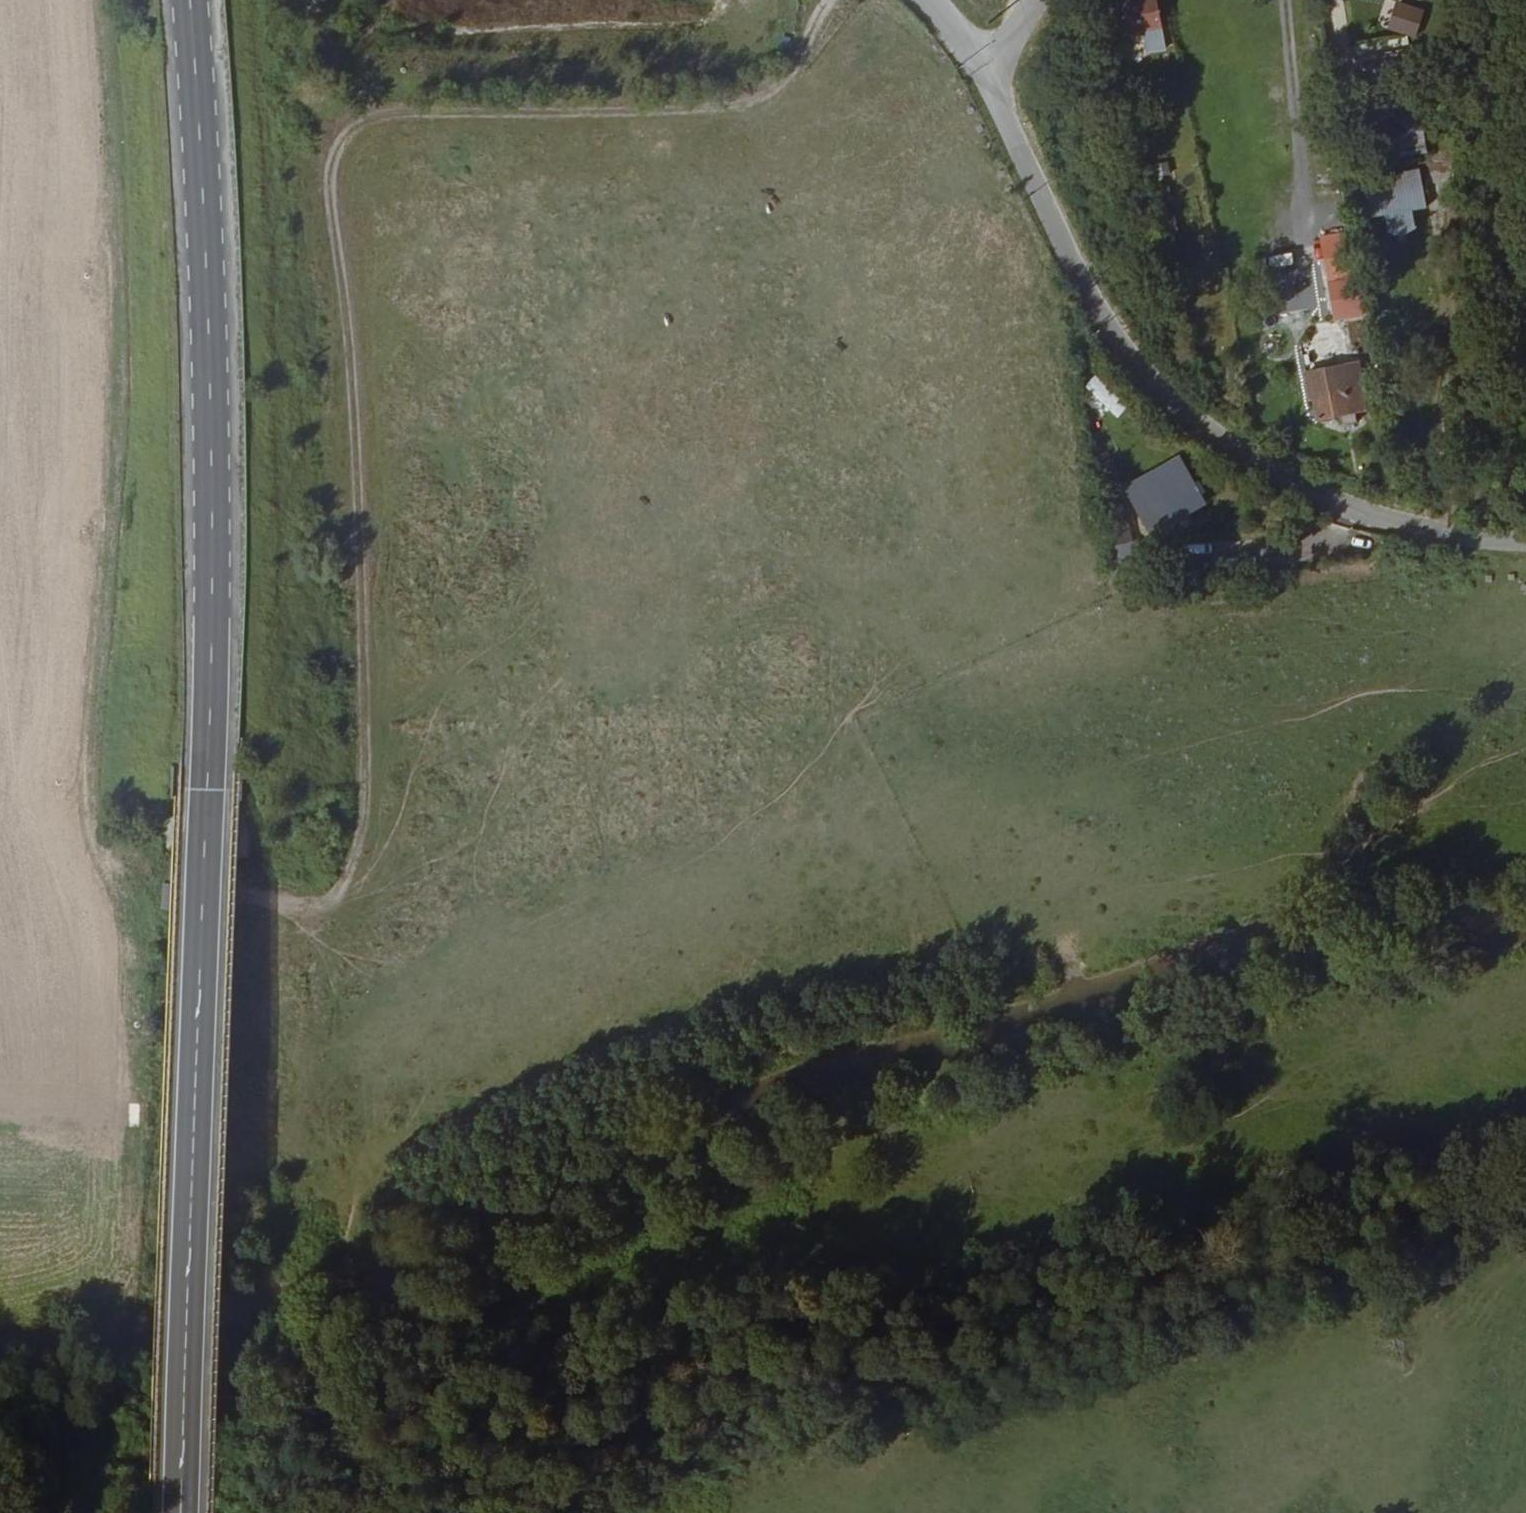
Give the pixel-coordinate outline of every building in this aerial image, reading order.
[(1122,0),(1128,31),(1142,28),(1146,49),(1166,45),(1162,24),(1157,0),(1122,0)] [(1386,28),(1416,37),(1425,10),(1394,1),(1386,28)] [(1426,153),(1421,121),(1396,124),(1401,156),(1426,153)] [(1359,221),(1414,211),(1410,191),(1356,201),(1359,221)] [(1414,211),(1359,221),(1362,237),(1377,236),(1378,249),(1387,252),(1396,251),(1404,247),(1402,231),(1416,229),(1414,211)] [(1350,231),(1318,237),(1334,322),(1367,316),(1350,231)] [(1097,374),(1085,387),(1117,417),(1129,405),(1097,374)] [(1326,375),(1303,379),(1306,398),(1313,397),(1316,417),(1347,412),(1344,392),(1329,393),(1326,375)] [(1197,502),(1174,462),(1122,490),(1144,532),(1197,502)] [(1100,489),(1116,480),(1109,464),(1091,472),(1100,489)]
